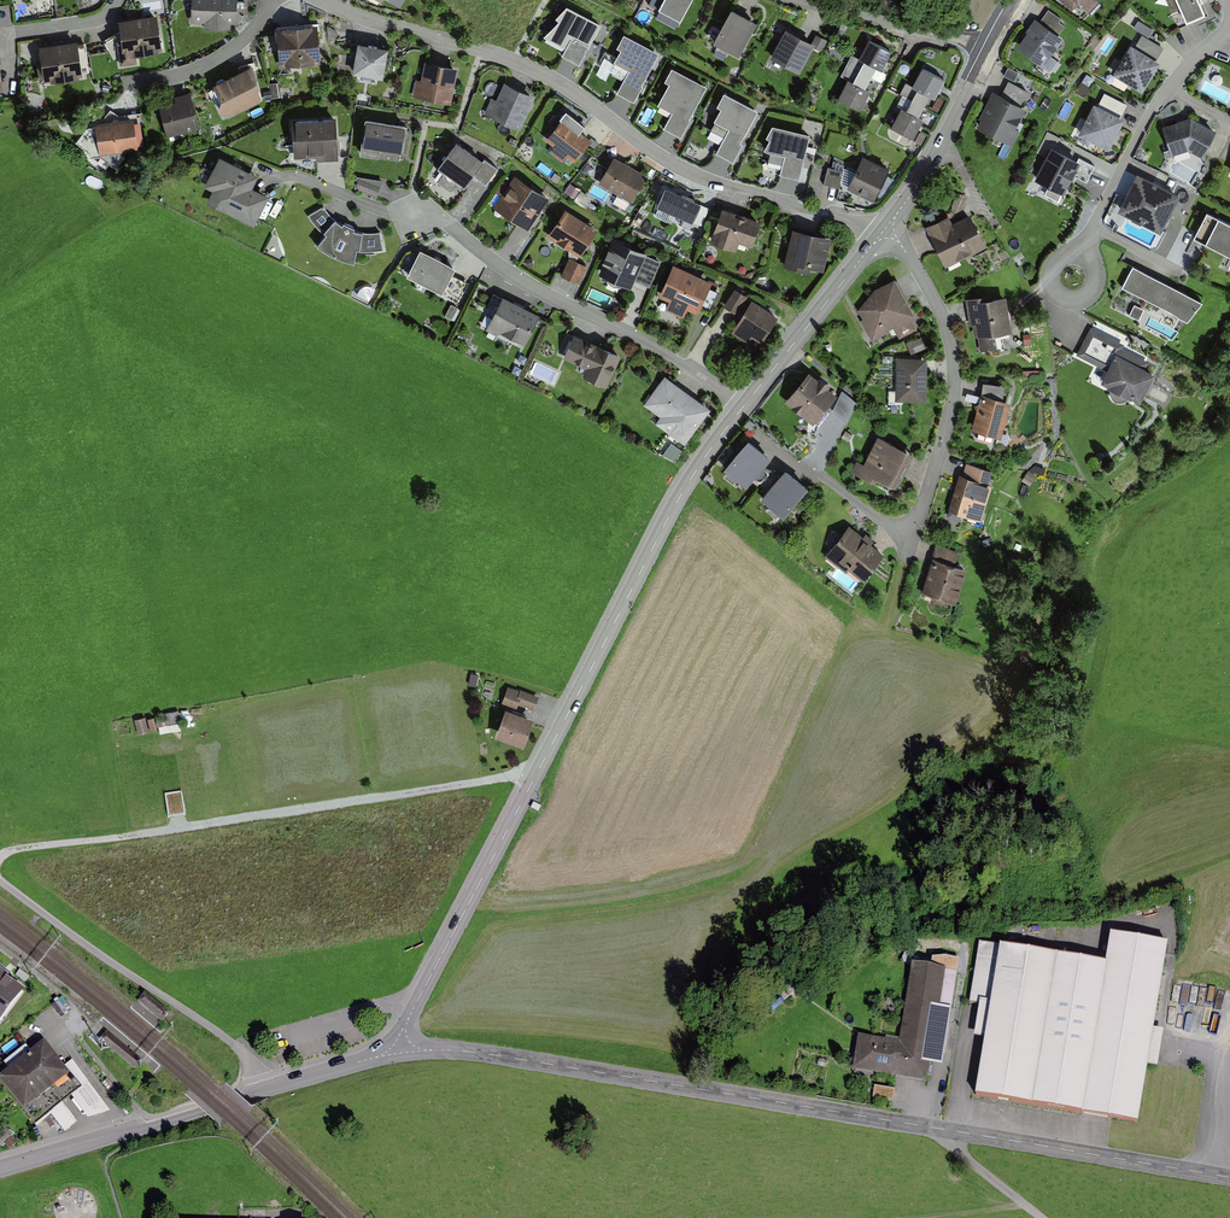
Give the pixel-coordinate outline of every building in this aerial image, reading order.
[(191,22),(204,22),(204,28),(230,28),(230,23),(236,23),(237,0),(191,0),(191,22)] [(658,8),(681,20),(691,0),(662,0),(658,8)] [(1060,0),(1073,14),(1079,8),(1086,16),(1097,6),(1092,0),(1060,0)] [(1180,9),(1186,21),(1205,12),(1199,0),(1166,0),(1172,12),(1180,9)] [(758,20),(732,6),(713,41),(739,55),(758,20)] [(579,67),(601,27),(567,8),(555,20),(558,23),(543,39),(565,50),(561,57),(579,67)] [(1065,27),(1059,23),(1061,19),(1048,10),(1039,24),(1058,37),(1065,27)] [(157,14),(118,19),(121,40),(117,41),(120,65),(137,63),(136,54),(162,50),(157,14)] [(1057,61),(1051,57),(1063,40),(1058,37),(1039,24),(1034,20),(1026,33),(1027,34),(1017,49),(1031,59),(1040,66),(1049,72),(1057,61)] [(1138,21),(1133,29),(1148,39),(1153,31),(1138,21)] [(318,24),(277,27),(278,46),(279,63),(280,66),(320,63),(320,59),(319,43),(318,24)] [(813,47),(815,42),(812,41),(785,27),(770,57),(800,72),(813,47)] [(621,48),(614,62),(629,69),(617,93),(633,101),(659,51),(624,32),(617,46),(621,48)] [(815,42),(813,47),(822,51),(828,40),(816,34),(812,41),(815,42)] [(1164,49),(1142,36),(1134,48),(1156,62),(1164,49)] [(77,39),(38,44),(41,65),(37,66),(39,82),(51,80),(51,83),(80,79),(79,76),(83,76),(77,39)] [(852,53),(846,64),(872,78),(877,67),(882,69),(891,51),(869,40),(860,58),(852,53)] [(388,46),(358,41),(352,72),(383,77),(388,46)] [(1112,76),(1142,94),(1160,65),(1156,62),(1134,48),(1131,47),(1112,76)] [(425,64),(421,82),(416,80),(412,98),(450,105),(458,70),(425,64)] [(860,110),(870,91),(866,88),(872,78),(846,64),(841,75),(848,79),(838,98),(860,110)] [(253,65),(213,84),(228,115),(262,99),(253,65)] [(669,82),(657,104),(672,112),(664,128),(680,137),(690,119),(689,118),(707,84),(672,66),(664,79),(669,82)] [(923,106),(929,95),(934,97),(944,78),(923,66),(912,86),(908,84),(902,95),(923,106)] [(1008,68),(1004,77),(1014,82),(1019,74),(1008,68)] [(1001,94),(1020,104),(1027,90),(1008,80),(1001,94)] [(535,95),(504,81),(496,99),(491,97),(484,113),(520,129),(535,95)] [(173,100),(159,104),(167,135),(200,127),(190,90),(172,95),(173,100)] [(1015,127),(1026,107),(1020,104),(1001,94),(993,90),(978,117),(981,119),(977,126),(1012,145),(1020,130),(1015,127)] [(758,109),(724,91),(717,104),(721,107),(714,120),(729,128),(716,153),(733,162),(743,144),(740,143),(758,109)] [(1098,104),(1121,116),(1127,104),(1104,92),(1098,104)] [(923,119),(918,116),(923,106),(902,95),(897,105),(901,107),(891,126),(913,138),(923,119)] [(1098,104),(1094,102),(1078,133),(1109,149),(1125,118),(1121,116),(1098,104)] [(560,118),(561,118),(553,128),(548,136),(545,139),(553,145),(551,149),(548,152),(562,162),(567,156),(575,161),(592,138),(580,129),(585,124),(566,110),(560,118)] [(336,115),(292,117),(294,158),(316,157),(316,161),(338,160),(336,115)] [(134,118),(95,123),(99,154),(138,149),(134,118)] [(1191,119),(1162,128),(1171,157),(1173,156),(1187,152),(1189,152),(1202,159),(1216,133),(1191,119)] [(407,128),(365,122),(360,158),(378,160),(379,152),(403,156),(407,128)] [(769,154),(784,158),(780,177),(799,181),(810,137),(773,128),(766,140),(770,142),(764,152),(769,154)] [(483,164),(456,144),(437,170),(444,175),(457,184),(464,190),(473,178),(483,164)] [(1034,182),(1048,189),(1045,196),(1059,203),(1062,196),(1064,197),(1074,177),(1087,183),(1095,167),(1079,159),(1077,163),(1051,149),(1034,182)] [(258,174),(219,155),(204,186),(213,190),(207,202),(254,225),(269,195),(252,186),(258,174)] [(644,172),(614,155),(598,183),(631,202),(645,178),(644,172)] [(847,190),(873,203),(889,171),(862,158),(847,190)] [(473,178),(486,188),(498,172),(485,162),(483,164),(473,178)] [(824,185),(839,189),(843,172),(828,168),(824,185)] [(438,183),(450,193),(457,184),(444,175),(438,183)] [(384,180),(357,176),(355,189),(377,197),(384,180)] [(1117,214),(1161,236),(1180,198),(1137,176),(1117,214)] [(493,209),(528,232),(549,199),(515,177),(493,209)] [(664,189),(656,208),(692,225),(693,223),(701,206),(664,189)] [(325,205),(310,214),(312,219),(316,223),(320,229),(324,231),(327,233),(317,244),(322,248),(329,252),(334,255),(340,257),(347,260),(354,261),(357,247),(360,248),(364,249),(371,249),(377,249),(382,248),(379,230),(374,231),(371,231),(363,231),(354,229),(355,226),(349,224),(344,221),(342,223),(335,218),(330,212),(328,209),(325,205)] [(709,209),(701,206),(693,223),(702,227),(709,209)] [(761,220),(722,206),(710,241),(736,250),(739,242),(752,246),(761,220)] [(580,259),(597,232),(565,211),(548,238),(580,259)] [(1207,211),(1194,236),(1229,255),(1229,223),(1207,211)] [(949,214),(926,226),(946,267),(987,246),(970,213),(953,221),(949,214)] [(801,228),(793,227),(784,265),(809,271),(810,267),(824,270),(832,236),(810,231),(801,228)] [(629,245),(614,238),(610,247),(606,256),(604,260),(603,264),(598,274),(613,281),(615,281),(631,288),(635,280),(646,255),(646,254),(647,252),(629,245)] [(455,265),(420,248),(407,275),(442,292),(455,265)] [(661,261),(646,254),(646,255),(635,280),(650,287),(661,261)] [(569,259),(560,277),(580,286),(588,268),(569,259)] [(1203,300),(1133,265),(1122,287),(1188,320),(1203,300)] [(712,283),(673,266),(659,298),(669,303),(666,311),(683,319),(687,311),(697,316),(700,310),(710,288),(712,283)] [(887,328),(892,326),(899,338),(902,337),(917,329),(911,319),(916,316),(895,277),(875,288),(858,309),(863,318),(861,320),(872,341),(888,331),(887,328)] [(720,293),(710,288),(700,310),(711,314),(720,293)] [(735,290),(724,308),(737,316),(748,299),(735,290)] [(540,313),(502,295),(485,329),(496,335),(500,332),(524,344),(540,313)] [(975,340),(978,339),(980,353),(997,350),(995,336),(1012,334),(1006,299),(985,302),(984,297),(965,300),(970,327),(973,327),(975,340)] [(752,302),(731,334),(748,345),(752,339),(761,345),(778,319),(752,302)] [(1144,308),(1134,304),(1129,315),(1138,320),(1144,308)] [(1125,344),(1090,327),(1077,354),(1107,369),(1101,381),(1140,401),(1155,372),(1120,354),(1125,344)] [(621,353),(573,333),(563,358),(586,368),(583,376),(607,386),(621,353)] [(927,357),(896,357),(896,369),(896,388),(895,401),(926,401),(926,388),(927,368),(927,357)] [(837,393),(809,370),(784,401),(813,423),(837,393)] [(711,407),(665,375),(644,404),(661,416),(656,423),(685,444),(711,407)] [(983,384),(981,397),(1003,402),(1004,388),(983,384)] [(1003,402),(981,397),(972,433),(1001,440),(1011,404),(1003,402)] [(864,463),(857,460),(851,471),(876,483),(878,479),(896,487),(913,452),(877,435),(864,463)] [(771,455),(748,437),(723,468),(746,486),(771,455)] [(966,465),(962,477),(988,485),(992,473),(966,465)] [(808,485),(785,467),(761,498),(784,516),(808,485)] [(964,518),(980,523),(991,488),(987,487),(988,485),(962,477),(960,477),(947,518),(962,523),(964,518)] [(884,557),(848,528),(826,556),(847,573),(848,571),(863,583),(864,581),(871,573),(884,557)] [(935,543),(931,556),(955,563),(959,550),(935,543)] [(955,563),(931,556),(920,593),(956,603),(967,567),(955,563)] [(508,687),(502,704),(517,710),(519,704),(516,703),(520,692),(508,687)] [(534,710),(539,698),(521,691),(520,692),(516,703),(519,704),(534,710)] [(495,739),(523,750),(534,722),(506,711),(495,739)] [(152,801),(136,803),(138,822),(155,819),(152,801)] [(1106,963),(979,943),(969,1003),(990,1006),(989,1015),(975,1097),(1138,1123),(1150,1046),(1167,943),(1111,934),(1106,963)] [(930,966),(957,970),(959,956),(946,954),(932,955),(930,966)] [(927,1079),(930,1061),(942,1063),(957,970),(930,966),(911,963),(900,1037),(886,1035),(886,1037),(858,1033),(853,1067),(927,1079)] [(16,974),(25,981),(29,976),(20,969),(16,974)] [(24,989),(0,971),(0,1022),(24,989)] [(143,1062),(107,1031),(99,1040),(136,1070),(143,1062)] [(44,1041),(0,1076),(0,1082),(34,1126),(50,1114),(62,1105),(72,1098),(82,1090),(64,1066),(44,1041)] [(72,1098),(88,1120),(110,1112),(72,1060),(64,1066),(82,1090),(72,1098)] [(50,1114),(65,1134),(77,1124),(62,1105),(50,1114)]
